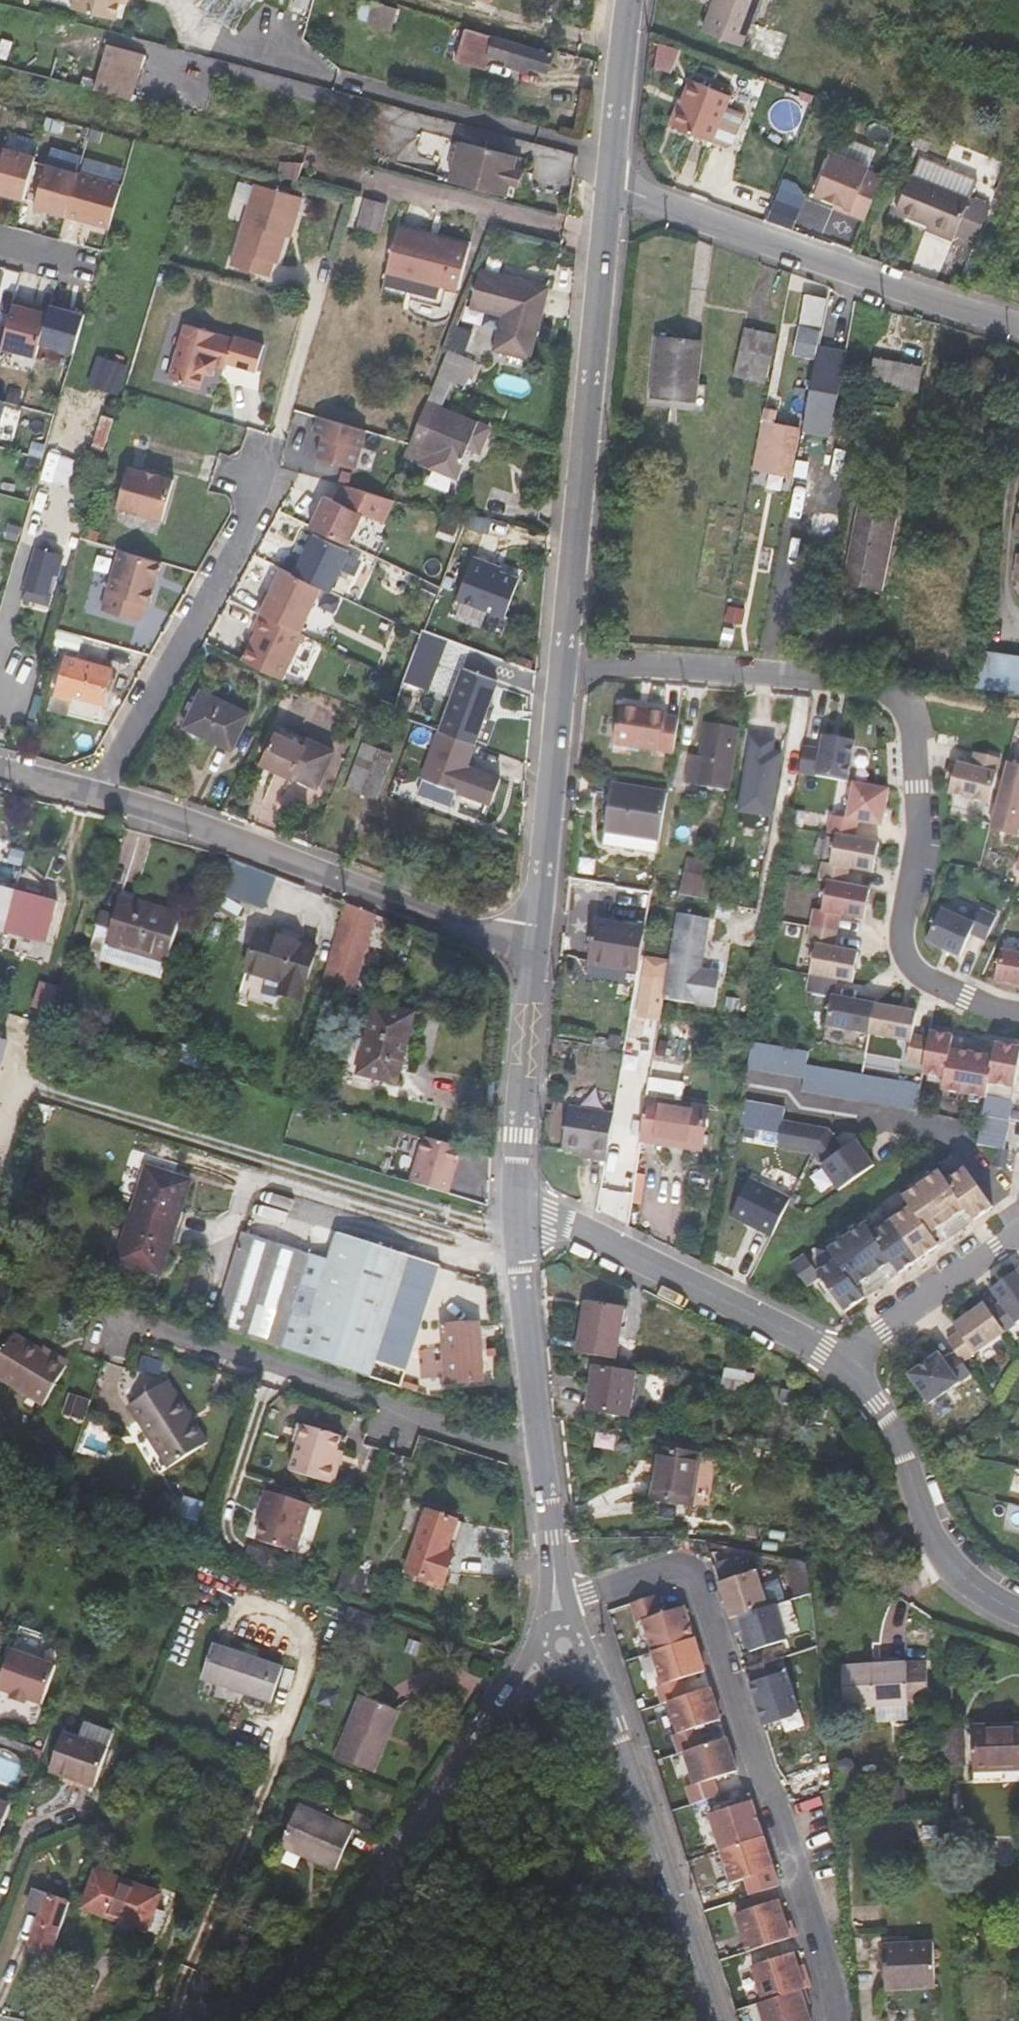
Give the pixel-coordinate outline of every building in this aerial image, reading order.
[(71,1),(70,4),(113,17),(117,0),(70,0),(71,1)] [(703,30),(743,45),(760,0),(714,0),(703,30)] [(365,25),(390,32),(396,9),(372,2),(365,25)] [(527,67),(546,72),(551,55),(464,28),(455,61),(484,69),(487,55),(504,60),(503,65),(526,72),(527,67)] [(130,50),(117,96),(123,98),(151,105),(163,59),(130,50)] [(730,95),(693,80),(674,125),(711,141),(712,140),(726,145),(732,143),(744,113),(726,105),(730,95)] [(457,186),(515,201),(519,185),(522,173),(527,157),(469,142),(457,186)] [(4,147),(0,162),(0,192),(24,198),(36,156),(4,147)] [(850,212),(866,219),(883,177),(868,171),(870,167),(833,152),(816,194),(852,209),(850,212)] [(295,162),(279,157),(274,174),(278,175),(291,178),(295,162)] [(917,159),(912,173),(967,196),(973,182),(917,159)] [(66,215),(78,172),(47,164),(35,206),(66,215)] [(122,184),(78,172),(66,215),(82,219),(82,217),(110,225),(122,184)] [(530,175),(522,173),(519,185),(526,187),(530,175)] [(967,196),(912,173),(896,211),(929,225),(927,229),(953,240),(956,234),(977,242),(992,206),(967,196)] [(287,227),(296,195),(248,183),(227,265),(265,275),(269,261),(273,262),(280,234),(283,226),(287,227)] [(364,198),(360,196),(352,226),(356,227),(364,198)] [(379,202),(364,198),(356,227),(372,231),(379,202)] [(397,227),(386,269),(382,284),(426,295),(430,281),(446,286),(457,244),(397,227)] [(546,290),(479,270),(465,305),(502,316),(494,340),(528,350),(546,290)] [(817,350),(827,298),(805,294),(801,322),(808,324),(803,348),(817,350)] [(40,342),(48,312),(41,310),(29,307),(30,303),(15,299),(2,346),(37,355),(40,342)] [(85,313),(51,304),(48,312),(40,342),(74,352),(85,313)] [(259,339),(229,331),(228,334),(180,321),(164,378),(196,387),(201,368),(209,370),(212,360),(222,362),(223,357),(252,365),(259,339)] [(815,364),(804,418),(828,422),(839,369),(837,368),(845,326),(826,322),(818,365),(815,364)] [(777,333),(745,326),(733,375),(766,382),(777,333)] [(837,368),(839,369),(841,369),(849,326),(845,326),(837,368)] [(702,339),(659,335),(652,397),(696,402),(702,339)] [(447,348),(437,373),(452,379),(464,384),(475,359),(447,348)] [(100,355),(92,378),(118,387),(127,364),(100,355)] [(889,386),(893,360),(875,357),(870,383),(889,386)] [(922,365),(893,360),(889,386),(917,391),(922,365)] [(437,373),(427,399),(441,405),(452,379),(437,373)] [(427,399),(412,435),(423,440),(420,447),(434,453),(429,466),(455,477),(469,445),(481,450),(490,426),(441,405),(427,399)] [(778,409),(766,407),(754,469),(790,476),(800,426),(775,422),(778,409)] [(113,417),(101,414),(93,443),(105,446),(113,417)] [(322,435),(316,456),(354,467),(365,429),(318,415),(313,432),(322,435)] [(129,465),(117,506),(162,519),(174,478),(129,465)] [(341,484),(334,499),(364,512),(385,522),(395,500),(341,484)] [(325,495),(311,526),(349,544),(364,512),(334,499),(325,495)] [(896,515),(859,507),(845,582),(882,590),(896,515)] [(314,532),(295,573),(322,586),(331,590),(350,550),(314,532)] [(42,549),(36,547),(22,596),(49,604),(63,555),(61,554),(64,543),(45,537),(42,549)] [(150,603),(162,561),(120,549),(104,606),(142,617),(146,602),(150,603)] [(1015,552),(1011,576),(1006,603),(1018,605),(1018,553),(1015,552)] [(490,561),(472,554),(457,596),(505,614),(519,576),(500,569),(489,565),(490,561)] [(261,612),(301,631),(322,586),(295,573),(282,567),(269,595),(264,593),(256,610),(261,612)] [(729,598),(719,648),(730,651),(740,600),(729,598)] [(257,630),(243,658),(283,677),(305,633),(301,631),(261,612),(253,628),(257,630)] [(405,680),(431,690),(449,639),(423,629),(405,680)] [(835,664),(842,665),(845,646),(838,645),(835,664)] [(981,653),(975,686),(1018,693),(1018,658),(981,653)] [(74,694),(101,701),(110,668),(66,656),(55,695),(72,700),(74,694)] [(462,665),(456,682),(491,695),(497,678),(462,665)] [(439,729),(474,742),(491,695),(456,682),(439,729)] [(183,726),(233,749),(249,712),(200,690),(183,726)] [(674,752),(679,718),(666,716),(666,712),(621,705),(614,744),(674,754),(674,752)] [(728,790),(739,727),(706,721),(701,756),(690,754),(686,783),(728,790)] [(466,764),(474,742),(439,729),(423,776),(457,789),(490,801),(499,776),(466,764)] [(277,731),(263,762),(293,776),(293,775),(317,786),(334,750),(311,740),(308,745),(277,731)] [(804,746),(800,771),(849,781),(857,740),(825,734),(822,749),(804,746)] [(376,797),(392,751),(362,740),(346,786),(376,797)] [(686,783),(690,754),(674,752),(674,754),(669,780),(686,783)] [(957,763),(950,793),(990,803),(1001,759),(975,752),(972,766),(957,763)] [(1008,764),(992,829),(1018,835),(1018,832),(1018,767),(1008,764)] [(452,804),(457,789),(423,776),(417,792),(452,804)] [(890,789),(855,782),(849,818),(833,815),(830,833),(838,834),(855,838),(858,821),(883,825),(890,789)] [(604,832),(659,841),(667,792),(613,783),(604,832)] [(880,842),(855,838),(838,834),(833,863),(824,862),(821,880),(829,881),(847,885),(850,868),(874,872),(880,842)] [(685,870),(714,876),(716,861),(688,856),(685,870)] [(680,894),(710,900),(714,876),(685,870),(680,894)] [(871,889),(847,885),(829,881),(824,911),(807,908),(804,925),(838,931),(842,915),(866,919),(871,889)] [(16,889),(0,885),(0,931),(5,932),(16,889)] [(58,900),(16,889),(5,932),(47,943),(58,900)] [(181,914),(120,895),(111,929),(97,925),(89,951),(103,955),(106,944),(167,963),(181,914)] [(367,911),(346,903),(325,975),(346,982),(367,911)] [(975,923),(942,908),(927,941),(961,956),(971,933),(986,940),(997,916),(982,909),(975,923)] [(728,921),(679,914),(665,1001),(695,1006),(703,957),(722,960),(728,921)] [(613,968),(638,971),(645,928),(595,920),(588,963),(613,967),(613,968)] [(838,931),(804,925),(801,942),(809,943),(804,974),(838,980),(854,983),(860,952),(835,948),(838,931)] [(317,948),(259,929),(246,971),(304,990),(317,948)] [(1002,950),(996,980),(1018,984),(1018,953),(1002,950)] [(641,982),(663,984),(666,957),(644,955),(641,982)] [(838,980),(804,974),(801,990),(825,995),(820,1024),(870,1034),(876,1004),(835,996),(838,980)] [(917,1012),(876,1004),(870,1034),(912,1041),(908,1061),(926,1064),(930,1038),(913,1035),(917,1012)] [(414,1014),(374,1005),(358,1074),(397,1084),(414,1014)] [(930,1038),(926,1064),(924,1073),(946,1077),(944,1090),(986,1098),(978,1144),(999,1147),(1005,1148),(1018,1069),(1018,1047),(997,1043),(994,1057),(958,1050),(960,1039),(954,1038),(954,1036),(931,1031),(930,1038)] [(807,1064),(810,1051),(752,1041),(747,1067),(805,1077),(802,1090),(917,1110),(922,1084),(807,1064)] [(647,1097),(640,1141),(702,1151),(708,1107),(647,1097)] [(784,1107),(742,1100),(737,1126),(781,1134),(779,1147),(814,1153),(836,1138),(828,1128),(782,1120),(784,1107)] [(607,1160),(614,1114),(570,1106),(563,1149),(591,1153),(590,1158),(607,1160)] [(462,1147),(424,1136),(410,1182),(449,1193),(462,1147)] [(836,1138),(814,1153),(840,1190),(875,1165),(858,1140),(844,1150),(836,1138)] [(1010,1149),(1005,1148),(999,1147),(996,1166),(1007,1168),(1010,1149)] [(867,1223),(812,1262),(822,1276),(847,1311),(866,1298),(858,1287),(872,1277),(875,1282),(883,1277),(879,1271),(892,1262),(900,1273),(940,1245),(932,1233),(946,1224),(950,1229),(958,1224),(954,1218),(967,1208),(975,1220),(994,1206),(960,1158),(906,1196),(908,1200),(870,1228),(867,1223)] [(190,1181),(147,1168),(131,1215),(175,1228),(190,1181)] [(750,1179),(732,1216),(773,1236),(791,1199),(750,1179)] [(932,1233),(940,1245),(975,1220),(967,1208),(954,1218),(958,1224),(950,1229),(946,1224),(932,1233)] [(175,1228),(131,1215),(118,1259),(161,1272),(175,1228)] [(329,1261),(243,1233),(214,1327),(313,1358),(402,1386),(440,1266),(338,1233),(329,1261)] [(806,1254),(793,1264),(809,1285),(822,1276),(812,1262),(806,1254)] [(858,1287),(866,1298),(900,1273),(892,1262),(879,1271),(883,1277),(875,1282),(872,1277),(858,1287)] [(1006,1332),(1018,1322),(1018,1273),(1017,1270),(993,1288),(1003,1302),(991,1311),(1006,1332)] [(586,1300),(578,1352),(617,1359),(625,1307),(586,1300)] [(957,1352),(964,1362),(1006,1332),(991,1311),(985,1303),(955,1324),(960,1332),(948,1340),(957,1352)] [(458,1325),(442,1326),(446,1382),(484,1379),(480,1328),(459,1330),(458,1325)] [(41,1351),(10,1334),(0,1352),(0,1380),(42,1404),(64,1365),(41,1351)] [(42,1347),(41,1351),(64,1365),(67,1361),(42,1347)] [(940,1353),(910,1375),(931,1403),(972,1374),(964,1362),(957,1352),(945,1360),(940,1353)] [(724,1378),(726,1368),(726,1367),(706,1364),(704,1374),(724,1378)] [(637,1372),(594,1366),(587,1410),(631,1417),(637,1372)] [(724,1378),(745,1382),(747,1371),(726,1368),(724,1378)] [(743,1396),(745,1382),(724,1378),(722,1392),(743,1396)] [(195,1424),(166,1380),(128,1404),(157,1449),(195,1424)] [(329,1465),(334,1451),(339,1435),(302,1424),(289,1470),(332,1482),(337,1467),(329,1465)] [(695,1506),(702,1453),(659,1447),(651,1499),(695,1506)] [(342,1452),(334,1451),(329,1465),(337,1467),(342,1452)] [(255,1540),(295,1551),(309,1502),(263,1489),(255,1518),(261,1520),(255,1540)] [(184,1495),(174,1530),(195,1536),(205,1500),(184,1495)] [(445,1546),(455,1515),(424,1505),(404,1568),(444,1581),(454,1549),(445,1546)] [(463,1518),(455,1515),(445,1546),(454,1549),(463,1518)] [(624,1550),(612,1554),(616,1565),(628,1561),(624,1550)] [(720,1582),(731,1618),(760,1610),(749,1573),(720,1582)] [(760,1610),(731,1618),(735,1633),(745,1631),(751,1652),(779,1643),(767,1607),(760,1610)] [(0,1617),(0,1648),(10,1621),(0,1617)] [(694,1638),(653,1651),(663,1683),(705,1670),(694,1638)] [(271,1702),(283,1667),(214,1644),(202,1679),(271,1702)] [(14,1654),(0,1692),(44,1708),(57,1669),(14,1654)] [(783,1657),(747,1669),(764,1722),(800,1710),(783,1657)] [(845,1706),(908,1704),(907,1664),(842,1667),(845,1706)] [(711,1687),(669,1700),(679,1733),(721,1719),(711,1687)] [(393,1709),(361,1696),(337,1757),(371,1770),(384,1739),(382,1736),(393,1709)] [(82,1736),(109,1746),(114,1731),(87,1722),(82,1736)] [(1018,1768),(1018,1725),(972,1726),(973,1769),(1018,1768)] [(946,1729),(947,1756),(965,1755),(965,1728),(946,1729)] [(95,1785),(109,1746),(82,1736),(65,1730),(50,1770),(95,1785)] [(726,1738),(685,1751),(695,1783),(736,1769),(726,1738)] [(11,1804),(0,1800),(0,1834),(11,1804)] [(752,1800),(709,1814),(720,1850),(721,1850),(763,1836),(752,1800)] [(299,1806),(282,1844),(315,1859),(314,1861),(336,1870),(353,1828),(299,1806)] [(763,1836),(721,1850),(732,1883),(774,1869),(763,1836)] [(147,1930),(155,1907),(160,1893),(116,1878),(103,1915),(147,1930)] [(53,1952),(71,1903),(35,1890),(29,1908),(42,1913),(31,1944),(53,1952)] [(778,1900),(737,1913),(749,1951),(795,1936),(790,1921),(786,1922),(778,1900)] [(167,1911),(155,1907),(147,1930),(158,1934),(167,1911)] [(885,1988),(934,1987),(933,1943),(884,1946),(885,1988)] [(794,1952),(757,1964),(768,2000),(804,1988),(811,1986),(806,1971),(800,1973),(794,1952)] [(804,1988),(768,2000),(763,2002),(770,2020),(811,2020),(806,2005),(810,2004),(804,1988)]
